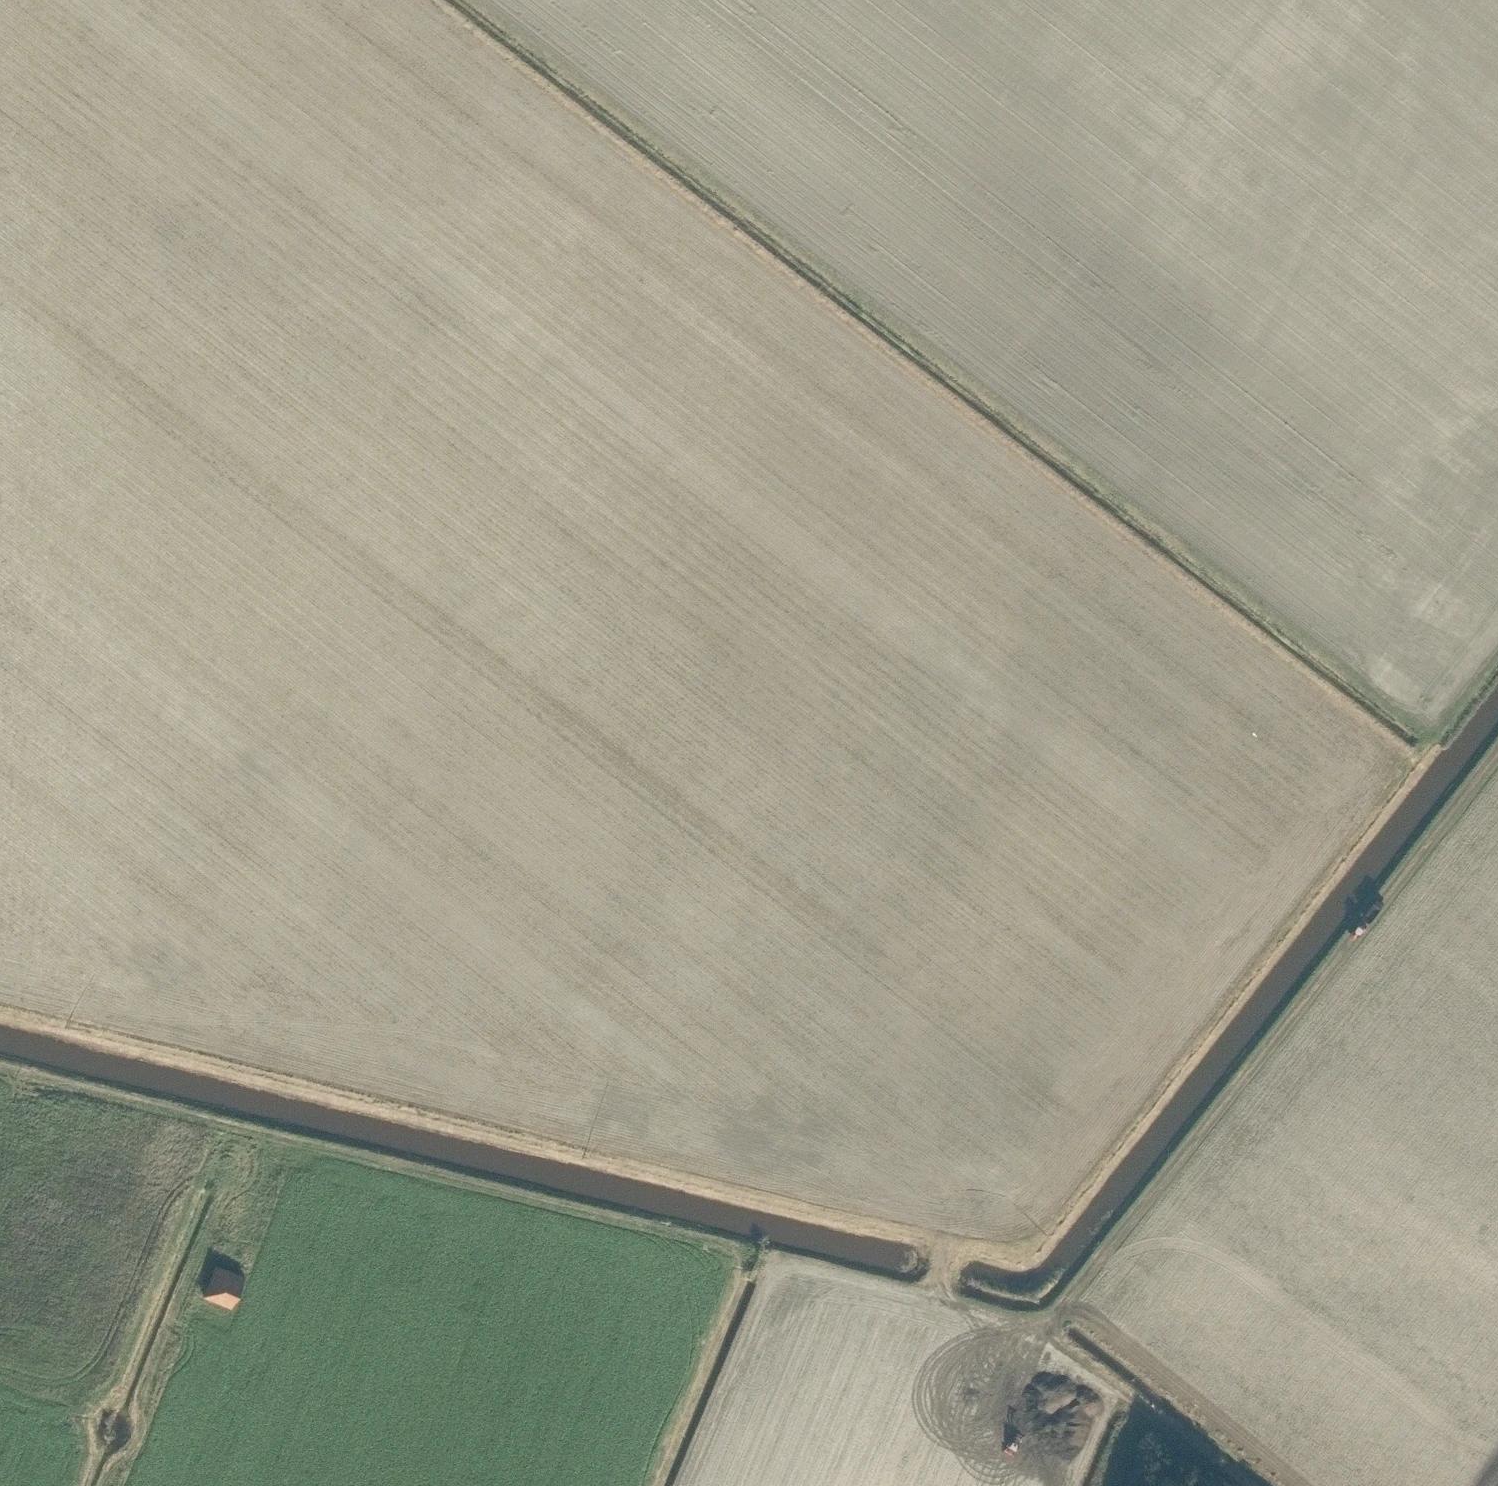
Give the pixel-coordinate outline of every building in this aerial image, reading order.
[(217,1263),(204,1295),(233,1307),(246,1275),(217,1263)]
